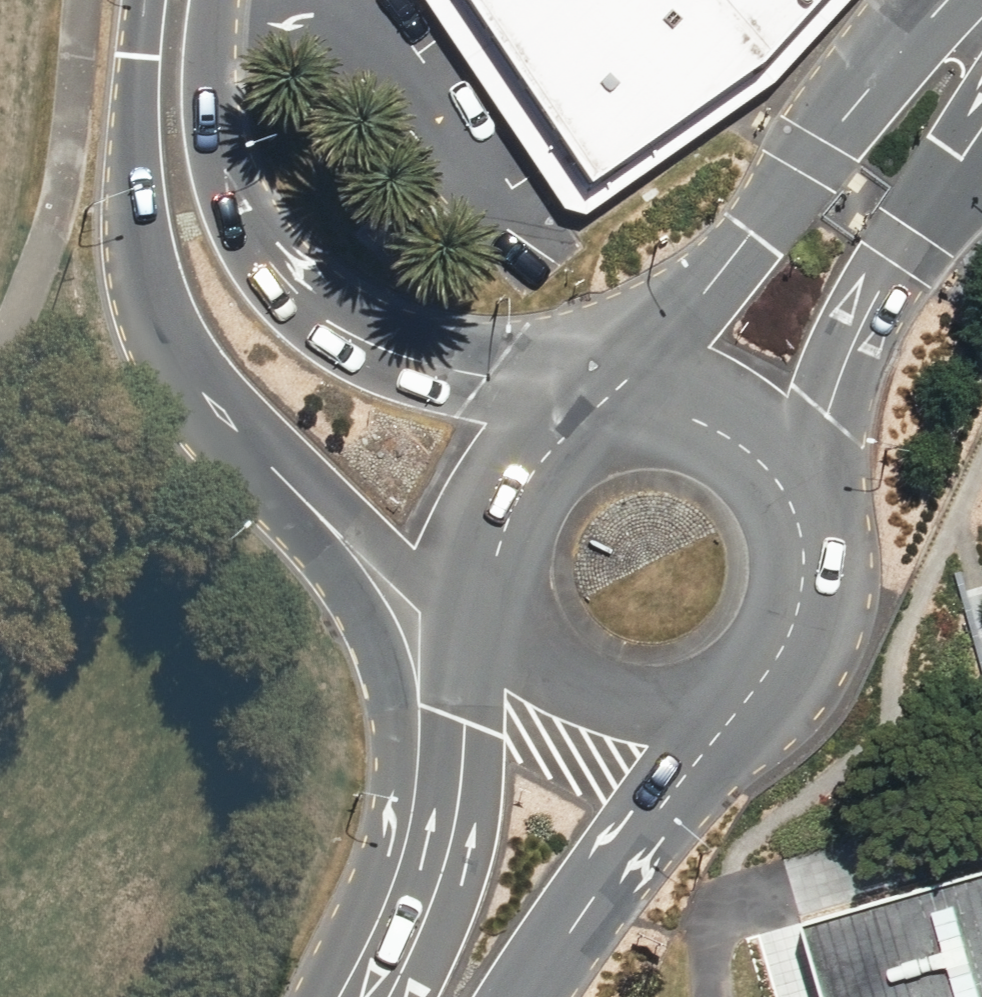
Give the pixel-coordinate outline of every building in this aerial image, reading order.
[(586,187),(745,73),(814,0),(463,0),(586,187)] [(817,930),(836,996),(981,996),(981,883),(817,930)]
